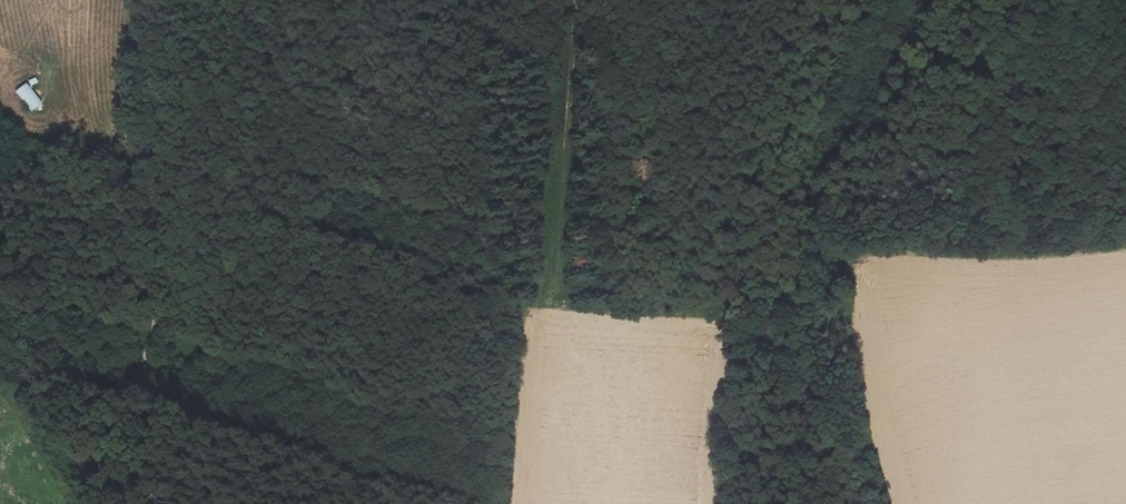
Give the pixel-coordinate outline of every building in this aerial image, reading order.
[(32,112),(44,104),(28,82),(17,90),(32,112)]
